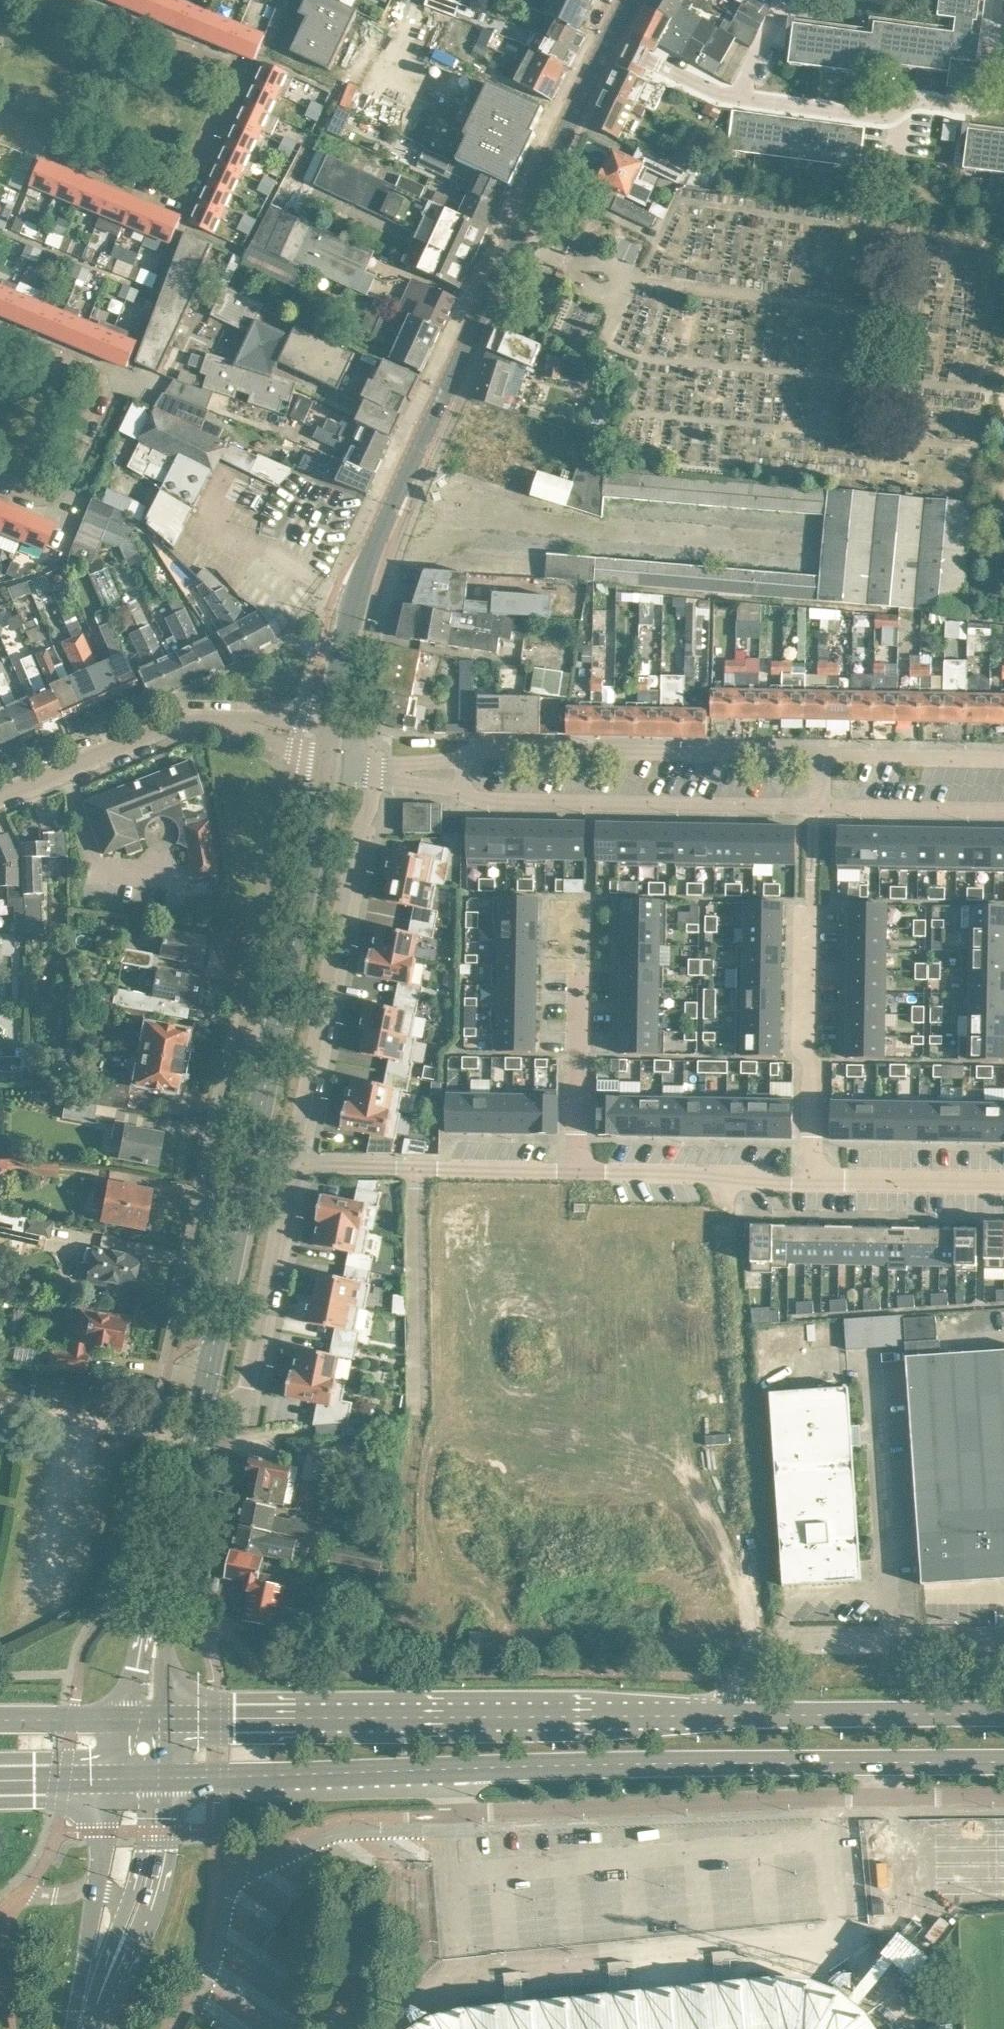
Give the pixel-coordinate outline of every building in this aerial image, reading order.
[(133,10),(137,0),(109,0),(133,10)] [(158,20),(166,0),(137,0),(133,10),(136,11),(152,18),(155,19),(158,20)] [(158,20),(182,30),(192,6),(178,0),(166,0),(158,20)] [(207,40),(217,16),(206,11),(208,5),(197,0),(195,0),(192,6),(182,30),(207,40)] [(298,56),(337,75),(365,15),(333,0),(316,0),(302,29),(310,33),(298,56)] [(425,6),(451,16),(456,17),(458,13),(474,19),(477,10),(460,4),(450,1),(449,0),(427,0),(425,6)] [(508,1),(534,10),(542,14),(580,31),(592,6),(578,0),(509,0),(508,1)] [(718,27),(688,9),(680,4),(682,2),(678,0),(650,0),(647,5),(673,20),(731,45),(735,38),(718,27)] [(688,9),(692,3),(701,8),(706,0),(678,0),(682,2),(680,4),(688,9)] [(726,12),(733,17),(759,32),(766,18),(758,13),(764,3),(759,0),(733,0),(726,12)] [(775,0),(759,0),(764,3),(758,13),(766,18),(775,0)] [(875,23),(873,35),(788,24),(785,49),(791,49),(789,64),(869,74),(871,62),(949,73),(947,87),(978,91),(986,92),(1003,79),(989,62),(989,66),(977,64),(981,37),(972,35),(974,21),(978,22),(980,0),(940,0),(940,5),(938,15),(938,17),(956,19),(955,28),(955,33),(875,23)] [(637,101),(647,106),(655,110),(667,86),(660,83),(659,86),(647,80),(641,77),(645,69),(641,68),(646,58),(650,51),(653,52),(657,44),(663,46),(714,75),(731,45),(673,20),(647,5),(630,41),(633,42),(629,49),(624,59),(621,58),(617,66),(606,90),(635,105),(637,101)] [(542,14),(533,31),(577,55),(587,35),(580,31),(542,14)] [(446,15),(430,48),(461,63),(460,20),(446,15)] [(217,16),(207,40),(231,50),(241,26),(217,16)] [(724,18),(718,27),(735,38),(751,47),(759,32),(733,17),(730,22),(724,18)] [(241,26),(231,50),(255,60),(265,36),(241,26)] [(485,28),(478,43),(490,48),(497,33),(485,28)] [(533,31),(526,45),(532,48),(569,69),(577,55),(533,31)] [(478,43),(474,52),(488,58),(492,49),(490,48),(478,43)] [(532,48),(524,63),(561,83),(569,69),(532,48)] [(256,82),(282,95),(285,96),(294,76),(265,63),(256,82)] [(524,63),(515,81),(548,99),(552,101),(553,100),(559,89),(561,83),(524,63)] [(256,82),(246,102),(269,113),(276,99),(279,101),(282,95),(256,82)] [(468,138),(457,161),(507,186),(508,186),(511,187),(536,136),(532,134),(544,110),(489,84),(464,136),(468,138)] [(619,139),(632,110),(642,115),(647,106),(637,101),(635,105),(606,90),(589,125),(619,139)] [(313,99),(309,107),(321,113),(325,105),(313,99)] [(237,123),(260,133),(261,130),(272,135),(280,118),(269,113),(246,102),(237,123)] [(720,108),(707,103),(704,112),(717,117),(720,108)] [(321,113),(309,107),(306,115),(317,121),(321,113)] [(754,154),(760,114),(733,111),(728,150),(754,154)] [(780,157),(786,118),(760,114),(754,154),(780,157)] [(812,121),(786,118),(780,157),(807,161),(812,121)] [(833,164),(838,125),(812,121),(807,161),(833,164)] [(237,123),(228,143),(257,156),(266,136),(260,133),(237,123)] [(865,128),(838,125),(833,164),(860,168),(863,150),(865,128)] [(690,128),(672,163),(688,171),(691,165),(706,135),(690,128)] [(984,132),(963,129),(960,154),(966,154),(964,169),(1003,174),(1003,134),(984,132)] [(285,135),(281,143),(293,149),(297,141),(285,135)] [(218,163),(245,175),(247,176),(257,156),(228,143),(218,163)] [(293,149),(281,143),(277,151),(289,157),(293,149)] [(426,148),(418,165),(456,183),(459,177),(474,184),(469,194),(498,207),(500,203),(508,186),(507,186),(426,148)] [(613,149),(597,183),(645,206),(655,186),(642,180),(648,167),(678,182),(680,181),(684,179),(687,172),(688,171),(672,163),(640,148),(640,149),(634,159),(613,149)] [(317,151),(304,180),(314,184),(327,155),(317,151)] [(34,157),(22,152),(12,177),(24,182),(34,157)] [(396,186),(327,155),(314,184),(394,222),(408,192),(396,186)] [(54,197),(65,170),(42,160),(28,195),(37,199),(41,191),(54,197)] [(218,163),(209,183),(232,193),(239,179),(243,181),(245,175),(218,163)] [(688,171),(687,172),(697,174),(701,167),(691,165),(688,171)] [(78,206),(89,180),(69,171),(65,170),(54,197),(78,206)] [(265,174),(260,182),(272,189),(277,180),(265,174)] [(401,175),(396,186),(408,192),(421,198),(426,186),(401,175)] [(9,184),(21,189),(24,182),(12,177),(9,184)] [(101,216),(112,189),(89,180),(78,206),(101,216)] [(272,189),(260,182),(256,191),(268,197),(272,189)] [(209,183),(200,203),(226,215),(228,212),(224,210),(232,193),(209,183)] [(124,225),(135,199),(112,189),(101,216),(124,225)] [(408,192),(394,222),(417,233),(414,240),(471,266),(474,259),(489,228),(432,203),(421,198),(408,192)] [(437,192),(432,203),(489,228),(497,210),(498,207),(469,194),(468,197),(465,204),(437,192)] [(657,216),(618,197),(611,210),(651,229),(657,216)] [(147,235),(158,208),(135,199),(124,225),(147,235)] [(190,223),(213,234),(221,218),(224,220),(226,215),(200,203),(190,223)] [(271,204),(251,243),(304,267),(356,290),(364,271),(373,252),(271,204)] [(171,244),(182,218),(158,208),(147,235),(171,244)] [(244,213),(240,221),(252,228),(256,219),(244,213)] [(60,217),(54,232),(64,236),(70,221),(60,217)] [(13,230),(21,233),(26,221),(18,218),(13,230)] [(21,233),(37,240),(42,227),(26,221),(21,233)] [(252,228),(240,221),(235,230),(247,236),(252,228)] [(49,230),(42,227),(37,240),(44,243),(49,230)] [(188,230),(170,274),(194,286),(215,243),(188,230)] [(60,249),(67,252),(73,240),(65,237),(60,249)] [(414,240),(403,264),(461,289),(471,266),(414,240)] [(243,257),(240,262),(294,287),(304,267),(251,243),(250,243),(243,257)] [(29,260),(34,247),(27,244),(22,257),(29,260)] [(83,259),(91,262),(96,249),(88,246),(83,259)] [(36,263),(41,250),(34,247),(29,260),(36,263)] [(111,256),(106,268),(114,272),(120,259),(111,256)] [(130,278),(135,265),(120,259),(114,272),(130,278)] [(78,280),(83,267),(76,264),(71,277),(78,280)] [(130,278),(137,281),(142,269),(135,265),(130,278)] [(85,283),(90,270),(83,267),(78,280),(85,283)] [(364,271),(356,290),(367,295),(375,276),(364,271)] [(161,299),(137,363),(137,364),(159,374),(200,289),(194,286),(170,274),(161,299)] [(409,314),(441,330),(444,331),(459,300),(412,278),(397,309),(409,314)] [(5,317),(15,293),(18,286),(5,280),(2,287),(0,286),(0,315),(5,317)] [(125,284),(120,297),(127,300),(132,287),(125,284)] [(134,302),(139,290),(132,287),(127,300),(134,302)] [(207,353),(201,373),(210,376),(206,388),(236,398),(238,390),(254,395),(252,403),(281,412),(285,400),(292,402),(299,382),(274,375),(279,363),(339,391),(357,355),(296,327),(292,335),(257,318),(263,305),(225,287),(211,316),(250,334),(236,362),(207,353)] [(15,293),(5,317),(30,327),(40,303),(15,293)] [(40,303),(30,327),(54,337),(64,313),(40,303)] [(129,326),(133,306),(125,304),(120,324),(129,326)] [(54,337),(79,347),(89,323),(77,318),(80,312),(67,306),(64,313),(54,337)] [(377,325),(432,349),(441,330),(409,314),(404,325),(369,309),(364,320),(377,326),(377,325)] [(390,357),(422,371),(432,349),(377,325),(377,326),(364,320),(360,329),(395,345),(390,357)] [(89,323),(79,347),(103,357),(116,327),(103,321),(100,328),(89,323)] [(103,357),(127,368),(137,343),(126,339),(129,332),(116,327),(103,357)] [(533,367),(542,346),(498,327),(489,348),(528,365),(533,367)] [(484,358),(471,399),(514,412),(527,369),(526,369),(528,365),(489,348),(484,358)] [(592,367),(566,358),(548,355),(544,377),(562,380),(588,382),(592,367)] [(408,399),(411,400),(422,378),(419,377),(386,361),(375,384),(372,382),(363,401),(366,402),(358,421),(394,438),(403,417),(400,415),(408,399)] [(174,380),(164,395),(209,411),(216,394),(174,378),(174,380)] [(209,411),(164,395),(159,403),(156,408),(201,430),(220,437),(224,429),(205,422),(209,411)] [(302,396),(292,416),(304,422),(314,402),(302,396)] [(219,439),(220,437),(201,430),(156,408),(155,409),(153,413),(139,441),(141,442),(128,467),(144,476),(152,463),(171,473),(161,491),(145,524),(173,549),(193,510),(209,478),(211,479),(221,458),(251,473),(276,486),(277,484),(280,485),(292,473),(292,469),(260,454),(259,457),(219,439)] [(328,417),(323,428),(385,457),(393,439),(344,416),(341,423),(328,417)] [(319,426),(314,437),(338,448),(334,456),(376,475),(385,457),(323,428),(319,426)] [(305,455),(300,468),(367,494),(368,493),(373,481),(376,475),(334,456),(330,466),(305,455)] [(432,491),(425,571),(469,573),(470,566),(511,569),(514,533),(520,533),(522,511),(512,510),(513,497),(432,491)] [(126,512),(91,498),(86,510),(122,524),(126,512)] [(0,525),(0,533),(20,541),(31,516),(29,515),(18,511),(8,506),(0,525)] [(86,510),(82,521),(104,530),(128,540),(133,528),(122,524),(86,510)] [(599,547),(597,566),(624,569),(629,515),(602,513),(599,547)] [(629,515),(624,569),(651,571),(655,518),(629,515)] [(31,516),(20,541),(44,551),(54,525),(42,520),(31,516)] [(655,518),(651,571),(676,573),(681,520),(655,518)] [(681,520),(676,573),(702,575),(707,522),(681,520)] [(77,532),(100,541),(104,530),(82,521),(77,532)] [(104,530),(100,541),(114,546),(118,544),(128,540),(104,530)] [(810,530),(806,584),(832,586),(836,532),(810,530)] [(77,532),(73,543),(95,552),(100,541),(77,532)] [(836,532),(832,586),(858,588),(862,535),(836,532)] [(862,535),(858,588),(883,590),(888,537),(862,535)] [(888,537),(883,590),(909,592),(914,539),(888,537)] [(914,539),(909,592),(936,594),(940,541),(914,539)] [(68,554),(82,559),(97,554),(95,552),(73,543),(68,554)] [(559,544),(546,578),(594,582),(596,582),(597,566),(599,547),(559,544)] [(97,554),(82,559),(88,575),(107,568),(97,554)] [(13,561),(7,574),(16,578),(21,564),(13,561)] [(202,567),(197,572),(203,578),(208,573),(202,567)] [(466,601),(469,573),(425,571),(413,606),(466,611),(466,601)] [(44,574),(32,578),(39,595),(51,590),(44,574)] [(212,577),(206,581),(234,624),(251,653),(276,640),(259,611),(244,619),(222,587),(212,577)] [(25,581),(7,588),(12,600),(30,592),(25,581)] [(206,581),(198,586),(225,629),(216,633),(234,663),(251,653),(234,624),(206,581)] [(596,582),(594,582),(594,595),(604,595),(604,583),(596,582)] [(176,589),(164,596),(174,613),(205,676),(223,667),(207,638),(199,642),(183,609),(187,607),(176,589)] [(492,615),(530,617),(550,618),(551,597),(493,593),(493,603),(492,613),(492,615)] [(640,595),(639,625),(654,625),(655,595),(640,595)] [(137,597),(127,602),(137,624),(147,620),(137,597)] [(686,598),(673,597),(673,607),(676,607),(686,607),(686,604),(686,598)] [(710,601),(700,600),(700,608),(710,608),(710,601)] [(479,612),(492,613),(493,603),(480,602),(479,612)] [(761,605),(738,603),(738,622),(761,622),(761,605)] [(685,676),(684,736),(707,737),(708,717),(708,691),(695,691),(697,604),(686,604),(686,607),(686,617),(685,671),(685,676)] [(526,642),(530,617),(492,615),(492,613),(479,612),(466,611),(413,606),(408,605),(401,637),(497,653),(500,637),(512,639),(526,642)] [(793,608),(782,607),(782,618),(789,618),(793,614),(793,608)] [(74,610),(62,615),(69,631),(81,626),(74,610)] [(106,612),(95,617),(113,657),(105,661),(119,692),(136,684),(106,612)] [(130,613),(121,617),(126,630),(135,626),(130,613)] [(165,639),(172,654),(187,685),(205,676),(174,613),(165,617),(173,635),(165,639)] [(877,615),(876,628),(900,630),(901,617),(877,615)] [(37,618),(22,624),(31,645),(46,639),(37,618)] [(829,620),(829,631),(841,631),(841,621),(829,620)] [(955,621),(954,633),(967,634),(968,622),(955,621)] [(147,624),(139,629),(156,662),(169,692),(187,685),(172,654),(164,658),(147,624)] [(968,624),(968,655),(974,656),(974,652),(991,652),(992,625),(968,624)] [(137,670),(150,701),(169,692),(156,662),(139,629),(127,633),(144,667),(137,670)] [(72,638),(99,700),(119,692),(105,661),(97,664),(84,633),(72,638)] [(75,674),(68,677),(81,708),(99,700),(72,638),(62,643),(75,674)] [(827,719),(828,663),(829,641),(820,641),(819,663),(818,663),(818,676),(805,676),(804,719),(827,719)] [(422,651),(398,647),(387,645),(372,720),(385,723),(385,724),(406,731),(406,728),(417,730),(417,729),(419,720),(415,719),(418,700),(412,698),(422,651)] [(505,645),(503,653),(517,656),(518,648),(505,645)] [(583,646),(583,662),(592,663),(592,646),(583,646)] [(35,655),(49,687),(62,716),(81,708),(68,677),(62,663),(53,667),(46,650),(35,655)] [(921,664),(921,678),(921,687),(920,721),(943,721),(944,676),(931,676),(931,664),(931,652),(921,652),(921,664)] [(38,727),(62,716),(49,687),(45,689),(31,656),(20,661),(34,693),(26,697),(38,727)] [(460,670),(473,671),(474,669),(474,661),(460,660),(460,668),(460,670)] [(736,661),(734,717),(758,718),(758,689),(759,668),(759,660),(746,660),(746,661),(736,661)] [(638,703),(637,736),(660,736),(661,711),(661,690),(648,690),(649,661),(639,661),(638,680),(638,694),(638,703)] [(712,688),(711,717),(734,717),(736,661),(725,661),(725,688),(712,688)] [(782,662),(772,662),(772,668),(772,674),(782,674),(782,662)] [(804,719),(805,676),(805,673),(792,673),(793,662),(782,662),(782,674),(782,686),(781,718),(804,719)] [(828,663),(827,719),(850,720),(851,691),(840,691),(840,663),(828,663)] [(874,720),(897,720),(897,691),(898,677),(885,677),(885,664),(875,664),(875,674),(874,720)] [(909,677),(921,678),(921,664),(910,664),(909,677)] [(944,676),(943,721),(966,722),(967,681),(967,666),(944,666),(944,676)] [(535,668),(532,693),(542,694),(545,670),(535,668)] [(459,680),(473,681),(473,673),(473,671),(460,670),(459,672),(459,680)] [(559,671),(556,696),(566,697),(569,672),(559,671)] [(5,706),(4,706),(17,736),(38,727),(26,697),(15,701),(3,672),(1,673),(0,672),(0,695),(5,706)] [(851,691),(850,720),(874,720),(875,674),(851,674),(851,691)] [(661,711),(660,736),(684,736),(685,676),(662,675),(661,690),(661,711)] [(966,722),(990,722),(990,681),(988,681),(987,679),(986,678),(984,676),(983,676),(982,675),(981,675),(979,675),(978,675),(976,675),(975,675),(973,676),(972,678),(970,680),(970,681),(967,681),(966,722)] [(592,678),(591,692),(602,692),(602,678),(592,678)] [(638,694),(638,680),(628,680),(627,694),(638,694)] [(758,718),(781,718),(782,686),(772,686),(771,689),(758,689),(758,718)] [(897,691),(897,720),(920,721),(921,687),(909,687),(909,691),(897,691)] [(990,722),(1003,722),(1003,689),(1002,689),(1002,693),(990,693),(990,722)] [(478,733),(499,733),(499,696),(478,695),(478,733)] [(499,733),(520,733),(520,696),(499,696),(499,733)] [(520,733),(540,734),(558,734),(558,725),(541,724),(541,696),(522,696),(520,696),(520,733)] [(568,709),(567,735),(590,735),(591,702),(580,702),(580,709),(568,709)] [(591,702),(590,735),(614,735),(614,710),(601,710),(602,702),(591,702)] [(614,710),(614,735),(637,736),(638,703),(627,703),(627,710),(614,710)] [(17,736),(4,706),(1,708),(0,706),(0,743),(17,736)] [(459,713),(458,721),(472,721),(473,713),(459,713)] [(464,725),(447,725),(447,732),(464,733),(464,725)] [(137,840),(145,837),(144,834),(144,833),(145,830),(145,829),(146,826),(147,825),(148,823),(150,821),(152,819),(153,819),(154,818),(157,817),(158,817),(161,816),(164,817),(166,817),(167,817),(168,818),(170,819),(172,820),(173,821),(175,823),(176,825),(177,827),(178,829),(178,832),(178,833),(178,834),(178,836),(177,839),(176,841),(175,843),(187,847),(182,818),(179,802),(203,793),(191,760),(84,801),(90,818),(103,853),(123,846),(126,854),(141,849),(137,840)] [(428,804),(404,803),(404,832),(427,833),(428,804)] [(442,804),(428,804),(427,833),(442,833),(442,817),(442,804)] [(182,818),(187,847),(192,877),(216,873),(206,813),(197,814),(197,812),(183,814),(184,818),(182,818)] [(490,822),(468,821),(468,865),(489,865),(489,863),(490,822)] [(508,863),(508,858),(509,822),(490,822),(489,863),(508,863)] [(509,822),(508,858),(525,859),(526,822),(509,822)] [(546,859),(547,823),(526,822),(525,859),(525,864),(546,864),(546,859)] [(566,860),(566,823),(547,823),(546,859),(566,860)] [(585,860),(585,824),(566,823),(566,860),(585,860)] [(619,825),(598,824),(597,861),(619,861),(619,825)] [(639,825),(619,825),(619,861),(618,866),(638,866),(639,825)] [(659,862),(659,826),(639,825),(638,866),(659,867),(659,862)] [(659,826),(659,862),(676,862),(677,826),(659,825),(659,826)] [(676,862),(676,867),(697,867),(697,862),(698,826),(677,826),(676,862)] [(697,862),(697,867),(714,868),(715,826),(698,826),(697,862)] [(715,826),(714,868),(734,868),(735,827),(715,826)] [(735,827),(734,868),(755,868),(755,863),(755,827),(735,827)] [(755,827),(755,863),(775,864),(776,827),(755,827)] [(776,827),(775,864),(796,864),(796,828),(776,827)] [(862,829),(839,828),(838,869),(862,870),(862,865),(861,865),(862,829)] [(861,865),(862,865),(879,865),(880,865),(881,829),(862,829),(861,865)] [(879,865),(879,870),(899,871),(900,830),(881,829),(880,865),(879,865)] [(900,830),(899,871),(918,871),(919,830),(900,830)] [(938,871),(938,830),(919,830),(918,871),(938,871)] [(938,830),(938,871),(957,872),(958,831),(938,830)] [(976,872),(977,831),(958,831),(957,872),(976,872)] [(977,831),(976,872),(995,872),(996,831),(977,831)] [(995,872),(1003,873),(1003,831),(996,831),(995,872)] [(40,842),(21,843),(23,898),(24,907),(24,930),(42,929),(39,857),(48,857),(48,845),(53,845),(53,832),(42,833),(40,833),(40,842)] [(8,888),(8,898),(19,898),(17,856),(16,857),(6,834),(0,837),(0,888),(8,888)] [(431,885),(432,883),(436,860),(442,862),(445,848),(421,843),(418,856),(391,851),(385,877),(391,878),(391,877),(431,885)] [(391,877),(391,878),(386,901),(414,907),(412,920),(436,925),(438,911),(432,910),(437,885),(432,883),(431,885),(391,877)] [(479,891),(487,891),(488,879),(479,879),(479,891)] [(496,879),(488,879),(487,891),(495,891),(496,879)] [(518,879),(518,891),(526,891),(526,879),(518,879)] [(534,879),(526,879),(526,891),(534,891),(534,879)] [(564,880),(556,880),(556,892),(564,892),(564,880)] [(585,881),(575,881),(565,880),(564,893),(584,893),(585,881)] [(611,881),(610,893),(619,893),(619,881),(611,881)] [(629,881),(629,894),(638,895),(638,882),(629,881)] [(657,883),(649,883),(649,895),(657,895),(657,883)] [(665,883),(657,883),(657,895),(665,895),(665,883)] [(687,895),(696,895),(696,883),(688,883),(687,895)] [(696,883),(696,895),(704,896),(704,883),(696,883)] [(734,896),(734,884),(726,884),(726,896),(734,896)] [(742,884),(734,884),(734,896),(742,896),(742,884)] [(772,896),(772,884),(764,884),(764,896),(772,896)] [(780,884),(772,884),(772,896),(780,896),(780,884)] [(869,885),(860,885),(860,889),(860,897),(869,897),(869,885)] [(899,899),(899,887),(891,887),(891,899),(899,899)] [(899,887),(899,899),(907,899),(907,887),(899,887)] [(929,887),(929,899),(937,900),(937,887),(929,887)] [(945,888),(937,887),(937,900),(945,900),(945,888)] [(968,888),(968,900),(976,900),(976,888),(968,888)] [(984,888),(976,888),(976,900),(984,900),(984,888)] [(848,897),(860,897),(860,889),(848,889),(848,897)] [(494,922),(496,922),(537,922),(538,899),(494,898),(494,922)] [(624,900),(623,923),(667,924),(667,901),(624,900)] [(691,924),(699,924),(700,906),(695,902),(691,901),(691,912),(691,924)] [(746,903),(745,925),(782,925),(782,903),(746,903)] [(850,926),(886,927),(887,905),(850,905),(850,926)] [(1003,929),(1003,907),(972,906),(964,906),(963,928),(967,928),(972,928),(1003,929)] [(24,907),(14,907),(14,930),(24,930),(24,907)] [(467,912),(467,920),(479,920),(479,912),(467,912)] [(706,916),(706,924),(718,925),(718,917),(706,916)] [(378,927),(373,950),(414,959),(419,935),(433,938),(436,925),(412,920),(409,933),(378,927)] [(479,920),(467,920),(467,928),(479,928),(479,920)] [(914,928),(926,928),(926,920),(914,920),(914,928)] [(933,920),(932,920),(932,929),(942,929),(944,929),(944,920),(933,920)] [(537,922),(496,922),(496,943),(500,943),(537,944),(537,922)] [(623,945),(659,946),(666,946),(667,924),(623,923),(623,945)] [(687,924),(687,932),(699,933),(699,924),(691,924),(687,924)] [(706,924),(705,932),(706,932),(718,933),(718,925),(706,924)] [(745,925),(745,946),(781,947),(782,925),(745,925)] [(886,927),(850,926),(849,948),(886,949),(886,927)] [(926,928),(914,928),(914,937),(926,937),(926,928)] [(972,928),(967,928),(967,950),(1003,951),(1003,929),(972,928)] [(159,956),(201,964),(206,937),(164,929),(159,956)] [(932,929),(932,950),(942,950),(942,929),(932,929)] [(68,935),(54,935),(54,949),(68,949),(68,935)] [(537,964),(537,944),(500,943),(500,963),(537,964)] [(659,946),(623,945),(622,965),(659,966),(659,946)] [(737,968),(781,969),(781,947),(745,946),(738,946),(737,968)] [(849,948),(849,970),(886,971),(886,949),(849,948)] [(121,949),(118,963),(150,969),(153,955),(121,949)] [(1003,973),(1003,951),(967,950),(962,949),(962,973),(964,973),(964,972),(1003,973)] [(399,982),(396,996),(419,1000),(420,1001),(423,987),(411,985),(416,959),(414,959),(373,950),(371,950),(366,976),(399,982)] [(466,955),(466,963),(478,963),(478,955),(466,955)] [(689,967),(701,967),(701,959),(699,959),(689,959),(689,967)] [(702,968),(714,968),(715,960),(705,960),(702,960),(702,968)] [(492,986),(495,986),(536,987),(537,964),(500,963),(493,963),(493,976),(492,986)] [(929,971),(941,972),(941,964),(929,963),(929,971)] [(916,972),(928,972),(928,964),(916,964),(916,972)] [(460,965),(460,975),(470,975),(470,965),(466,965),(461,965),(460,965)] [(622,989),(659,989),(663,989),(664,978),(664,966),(659,966),(622,965),(622,989)] [(701,967),(689,967),(689,975),(698,976),(701,976),(701,967)] [(714,968),(702,968),(702,976),(705,976),(714,976),(714,968)] [(781,991),(781,969),(737,968),(737,970),(737,991),(744,991),(744,990),(781,991)] [(143,1010),(160,1013),(160,1012),(155,1011),(157,998),(193,1004),(198,977),(156,969),(151,995),(116,988),(112,1004),(119,1005),(143,1010)] [(885,993),(886,971),(849,970),(849,992),(885,993)] [(941,972),(929,971),(928,979),(940,980),(941,972)] [(928,972),(916,972),(915,980),(928,980),(928,972)] [(964,973),(964,994),(971,995),(971,994),(1003,995),(1003,973),(964,972),(964,973)] [(536,1007),(536,987),(495,986),(495,1006),(536,1007)] [(622,1009),(658,1010),(659,989),(622,989),(622,1009)] [(704,1009),(716,1009),(716,989),(704,989),(704,1009)] [(744,990),(744,991),(744,1011),(744,1012),(780,1013),(781,991),(744,990)] [(849,992),(848,1014),(885,1015),(885,993),(849,992)] [(1003,1016),(1003,995),(971,994),(971,995),(970,1016),(1003,1016)] [(411,1037),(419,1000),(396,996),(394,1009),(366,1003),(361,1029),(366,1030),(366,1029),(411,1038),(411,1037)] [(466,998),(466,1007),(476,1007),(477,1007),(478,998),(466,998)] [(686,1010),(698,1011),(698,1003),(686,1002),(686,1010)] [(141,1022),(143,1010),(119,1005),(117,1017),(141,1022)] [(536,1007),(495,1006),(492,1006),(492,1030),(494,1030),(535,1030),(536,1007)] [(931,1006),(931,1015),(943,1015),(943,1007),(931,1006)] [(476,1007),(466,1007),(465,1028),(475,1028),(476,1007)] [(912,1015),(925,1015),(925,1007),(913,1007),(912,1015)] [(658,1010),(622,1009),(621,1030),(658,1031),(658,1010)] [(704,1009),(704,1019),(716,1019),(716,1009),(704,1009)] [(698,1019),(698,1011),(686,1010),(685,1019),(698,1019)] [(736,1034),(780,1035),(780,1013),(744,1012),(744,1011),(737,1010),(736,1034)] [(884,1036),(885,1015),(848,1014),(848,1036),(884,1036)] [(925,1015),(912,1015),(912,1023),(924,1023),(925,1015)] [(943,1023),(943,1015),(931,1015),(931,1023),(943,1023)] [(970,1016),(970,1038),(1003,1038),(1003,1016),(970,1016)] [(139,1054),(187,1063),(191,1045),(185,1044),(188,1030),(175,1028),(175,1027),(159,1024),(159,1025),(145,1022),(139,1054)] [(465,1028),(465,1036),(477,1037),(477,1028),(475,1028),(465,1028)] [(387,1072),(411,1077),(414,1062),(412,1062),(417,1038),(411,1037),(411,1038),(366,1029),(366,1030),(361,1053),(390,1059),(387,1072)] [(535,1052),(535,1030),(494,1030),(494,1051),(535,1052)] [(621,1030),(621,1053),(665,1054),(665,1031),(658,1031),(621,1030)] [(49,1036),(49,1038),(49,1039),(50,1040),(50,1041),(51,1042),(52,1043),(53,1043),(55,1044),(56,1044),(57,1044),(58,1043),(59,1043),(60,1042),(61,1041),(62,1040),(62,1039),(62,1038),(62,1036),(62,1035),(61,1034),(60,1033),(59,1032),(58,1032),(57,1031),(56,1031),(55,1031),(53,1032),(52,1032),(51,1033),(50,1034),(50,1035),(49,1036)] [(685,1032),(685,1040),(697,1041),(697,1032),(685,1032)] [(704,1033),(703,1041),(716,1041),(716,1033),(704,1033)] [(780,1056),(780,1035),(736,1034),(736,1055),(780,1056)] [(884,1036),(848,1036),(847,1058),(884,1058),(884,1036)] [(912,1036),(912,1044),(924,1045),(924,1037),(912,1036)] [(930,1036),(930,1044),(931,1044),(942,1044),(942,1036),(930,1036)] [(1003,1060),(1003,1038),(970,1038),(970,1059),(1003,1060)] [(147,1088),(146,1089),(162,1092),(163,1091),(176,1093),(178,1080),(184,1081),(187,1063),(139,1054),(133,1085),(147,1088)] [(471,1069),(471,1057),(463,1057),(463,1069),(471,1069)] [(471,1057),(471,1069),(479,1069),(479,1057),(471,1057)] [(514,1070),(514,1058),(506,1058),(506,1070),(514,1070)] [(514,1058),(514,1070),(522,1070),(522,1058),(514,1058)] [(536,1059),(536,1067),(548,1068),(548,1060),(536,1059)] [(620,1072),(620,1060),(612,1059),(612,1072),(620,1072)] [(628,1072),(628,1060),(620,1060),(620,1072),(628,1072)] [(663,1073),(663,1060),(655,1060),(655,1073),(663,1073)] [(663,1060),(663,1073),(671,1073),(671,1060),(663,1060)] [(708,1061),(698,1061),(698,1073),(708,1073),(708,1061)] [(708,1061),(708,1073),(728,1074),(728,1061),(708,1061)] [(749,1074),(750,1062),(742,1062),(741,1074),(749,1074)] [(757,1074),(758,1062),(750,1062),(749,1074),(757,1074)] [(779,1063),(771,1063),(771,1076),(779,1076),(779,1063)] [(855,1064),(847,1063),(847,1076),(855,1076),(855,1064)] [(863,1076),(863,1064),(855,1064),(855,1076),(863,1076)] [(899,1064),(891,1064),(890,1076),(898,1077),(899,1064)] [(906,1077),(907,1064),(899,1064),(898,1077),(906,1077)] [(942,1065),(934,1065),(934,1077),(942,1077),(942,1065)] [(950,1077),(950,1065),(942,1065),(942,1077),(950,1077)] [(985,1065),(977,1065),(977,1078),(985,1078),(985,1065)] [(985,1065),(985,1078),(993,1078),(993,1066),(985,1065)] [(425,1066),(423,1078),(435,1080),(437,1068),(425,1066)] [(353,1079),(349,1103),(399,1113),(404,1091),(408,1092),(411,1077),(387,1072),(384,1085),(353,1079)] [(85,1087),(83,1103),(96,1105),(125,1110),(129,1083),(97,1077),(95,1089),(85,1087)] [(440,1095),(440,1084),(432,1082),(431,1095),(440,1095)] [(512,1089),(512,1092),(512,1133),(534,1133),(535,1090),(512,1089)] [(535,1090),(534,1133),(557,1134),(558,1090),(535,1090)] [(471,1091),(448,1091),(447,1132),(470,1132),(471,1096),(471,1091)] [(490,1133),(512,1133),(512,1092),(491,1091),(491,1096),(490,1133)] [(619,1094),(620,1094),(620,1091),(597,1091),(596,1134),(618,1135),(619,1094)] [(618,1135),(640,1135),(640,1094),(620,1094),(619,1094),(618,1135)] [(640,1094),(640,1135),(661,1136),(662,1099),(663,1099),(663,1094),(640,1094)] [(749,1096),(749,1137),(770,1138),(771,1096),(772,1094),(748,1094),(748,1096),(749,1096)] [(705,1136),(706,1095),(683,1095),(683,1100),(684,1100),(683,1136),(705,1136)] [(706,1095),(705,1136),(727,1137),(728,1096),(706,1095)] [(470,1132),(490,1133),(491,1096),(471,1096),(470,1132)] [(727,1137),(749,1137),(749,1096),(748,1096),(728,1096),(727,1137)] [(793,1097),(771,1096),(770,1138),(792,1138),(793,1097)] [(854,1098),(832,1098),(832,1139),(853,1139),(854,1098)] [(875,1140),(876,1098),(854,1098),(853,1139),(875,1140)] [(897,1140),(898,1099),(876,1098),(875,1140),(897,1140)] [(662,1099),(661,1136),(683,1136),(684,1100),(683,1100),(663,1099),(662,1099)] [(919,1140),(920,1099),(898,1099),(897,1140),(919,1140)] [(920,1099),(919,1140),(941,1141),(941,1100),(920,1099)] [(93,1123),(96,1105),(83,1103),(65,1100),(61,1118),(93,1123)] [(941,1100),(941,1141),(962,1141),(963,1100),(941,1100)] [(962,1141),(984,1142),(985,1100),(963,1100),(962,1141)] [(985,1100),(984,1142),(1003,1142),(1003,1101),(985,1100)] [(401,1113),(399,1113),(349,1103),(346,1102),(341,1128),(371,1134),(368,1153),(392,1154),(395,1139),(396,1139),(401,1113)] [(131,1129),(132,1123),(114,1120),(111,1140),(123,1142),(119,1159),(144,1164),(145,1162),(155,1164),(161,1134),(131,1129)] [(427,1154),(429,1141),(407,1138),(405,1150),(427,1154)] [(33,1164),(0,1161),(0,1185),(7,1186),(8,1175),(32,1177),(33,1164)] [(322,1195),(317,1221),(319,1222),(319,1220),(362,1229),(363,1228),(367,1206),(379,1208),(382,1193),(376,1192),(375,1192),(377,1181),(359,1180),(358,1189),(355,1202),(322,1195)] [(101,1221),(143,1229),(150,1191),(108,1183),(108,1184),(95,1181),(91,1198),(105,1200),(101,1221)] [(0,1212),(0,1255),(7,1256),(9,1255),(11,1248),(17,1249),(21,1232),(45,1237),(47,1238),(50,1222),(0,1212)] [(319,1222),(314,1245),(349,1252),(347,1265),(371,1270),(391,1274),(392,1266),(373,1262),(374,1257),(365,1255),(370,1229),(363,1228),(362,1229),(319,1220),(319,1222)] [(986,1222),(985,1269),(1003,1269),(1003,1223),(986,1222)] [(773,1272),(773,1268),(773,1267),(773,1226),(753,1226),(752,1272),(773,1272)] [(790,1226),(773,1226),(773,1267),(773,1268),(790,1268),(790,1263),(789,1263),(790,1226)] [(807,1227),(790,1226),(789,1263),(790,1263),(806,1263),(807,1227)] [(807,1227),(806,1263),(823,1264),(823,1227),(807,1227)] [(840,1227),(823,1227),(823,1264),(839,1264),(840,1227)] [(856,1228),(840,1227),(839,1264),(856,1264),(856,1228)] [(856,1264),(872,1264),(873,1228),(856,1228),(856,1264)] [(890,1228),(873,1228),(872,1264),(889,1265),(890,1228)] [(889,1265),(888,1270),(907,1270),(907,1265),(908,1229),(890,1228),(889,1265)] [(924,1229),(908,1229),(907,1265),(923,1265),(924,1229)] [(940,1229),(924,1229),(923,1265),(940,1266),(940,1229)] [(940,1266),(956,1266),(957,1229),(940,1229),(940,1266)] [(977,1230),(957,1229),(956,1266),(956,1271),(977,1271),(977,1230)] [(87,1281),(105,1284),(106,1280),(132,1285),(138,1259),(123,1256),(123,1254),(93,1248),(85,1247),(82,1261),(90,1263),(87,1281)] [(368,1283),(371,1270),(347,1265),(344,1278),(320,1274),(316,1297),(315,1298),(360,1307),(360,1308),(365,1309),(371,1284),(368,1283)] [(939,1293),(940,1305),(948,1304),(947,1292),(939,1293)] [(964,1292),(956,1292),(957,1305),(965,1304),(964,1292)] [(940,1305),(939,1293),(931,1293),(932,1306),(940,1305)] [(906,1307),(906,1295),(898,1296),(898,1308),(906,1307)] [(906,1295),(906,1307),(915,1307),(914,1295),(906,1295)] [(336,1328),(333,1341),(357,1346),(360,1332),(355,1332),(360,1308),(360,1307),(315,1298),(316,1297),(310,1296),(305,1322),(336,1328)] [(873,1310),(872,1297),(864,1298),(865,1310),(873,1310)] [(880,1297),(872,1297),(873,1310),(881,1309),(880,1297)] [(838,1300),(839,1312),(847,1311),(847,1299),(839,1300),(838,1300)] [(839,1312),(838,1300),(830,1300),(831,1312),(839,1312)] [(813,1301),(805,1302),(806,1314),(814,1313),(813,1301)] [(797,1315),(806,1314),(805,1302),(797,1302),(797,1315)] [(79,1307),(72,1342),(70,1351),(49,1350),(48,1367),(87,1369),(88,1353),(83,1353),(84,1346),(120,1352),(127,1317),(79,1307)] [(770,1308),(751,1309),(753,1323),(772,1322),(771,1311),(770,1308)] [(779,1310),(771,1311),(772,1322),(772,1323),(780,1322),(779,1310)] [(904,1315),(844,1318),(847,1350),(906,1346),(906,1343),(904,1319),(904,1315)] [(936,1316),(904,1319),(906,1343),(938,1341),(936,1316)] [(299,1348),(294,1371),(335,1380),(339,1356),(354,1359),(357,1346),(333,1341),(330,1354),(299,1348)] [(938,1341),(906,1343),(906,1346),(907,1357),(941,1355),(940,1341),(938,1341)] [(907,1357),(922,1584),(924,1584),(924,1581),(995,1576),(993,1553),(1003,1552),(1003,1351),(941,1355),(907,1357)] [(292,1371),(286,1397),(318,1403),(313,1425),(349,1423),(353,1402),(343,1400),(346,1382),(335,1380),(294,1371),(292,1371)] [(783,1586),(852,1581),(862,1580),(849,1387),(770,1393),(783,1586)] [(345,1424),(315,1426),(316,1439),(346,1437),(345,1424)] [(709,1448),(709,1467),(734,1466),(733,1447),(709,1448)] [(248,1497),(285,1505),(293,1465),(252,1457),(248,1474),(252,1475),(248,1497)] [(243,1501),(238,1524),(321,1542),(325,1523),(291,1516),(290,1520),(274,1517),(276,1508),(243,1501)] [(336,1516),(335,1522),(345,1524),(347,1518),(336,1516)] [(271,1535),(237,1528),(233,1548),(295,1561),(299,1541),(271,1535)] [(334,1551),(330,1565),(381,1575),(385,1561),(334,1551)] [(262,1558),(232,1552),(227,1576),(246,1580),(245,1585),(249,1590),(251,1591),(245,1620),(276,1627),(284,1588),(291,1589),(293,1580),(260,1573),(259,1572),(262,1558)] [(471,1655),(481,1656),(481,1631),(471,1631),(471,1634),(471,1655)] [(884,1898),(872,1899),(874,1915),(886,1914),(884,1898)] [(884,1984),(900,1963),(925,1982),(944,1958),(908,1930),(873,1976),(884,1984)] [(867,2012),(835,1984),(804,1975),(774,1973),(601,1984),(602,1994),(603,1994),(603,1999),(603,2003),(604,2002),(604,2003),(604,2006),(607,2028),(880,2028),(867,2012)] [(498,2005),(497,1995),(481,1996),(463,1998),(465,2016),(463,2017),(463,2018),(441,2023),(435,2025),(435,2024),(433,2025),(434,2026),(429,2028),(607,2028),(604,2006),(604,2003),(604,2002),(603,2003),(603,1999),(603,1994),(602,1994),(601,1984),(532,1991),(533,2001),(524,2002),(507,2004),(498,2005)]
